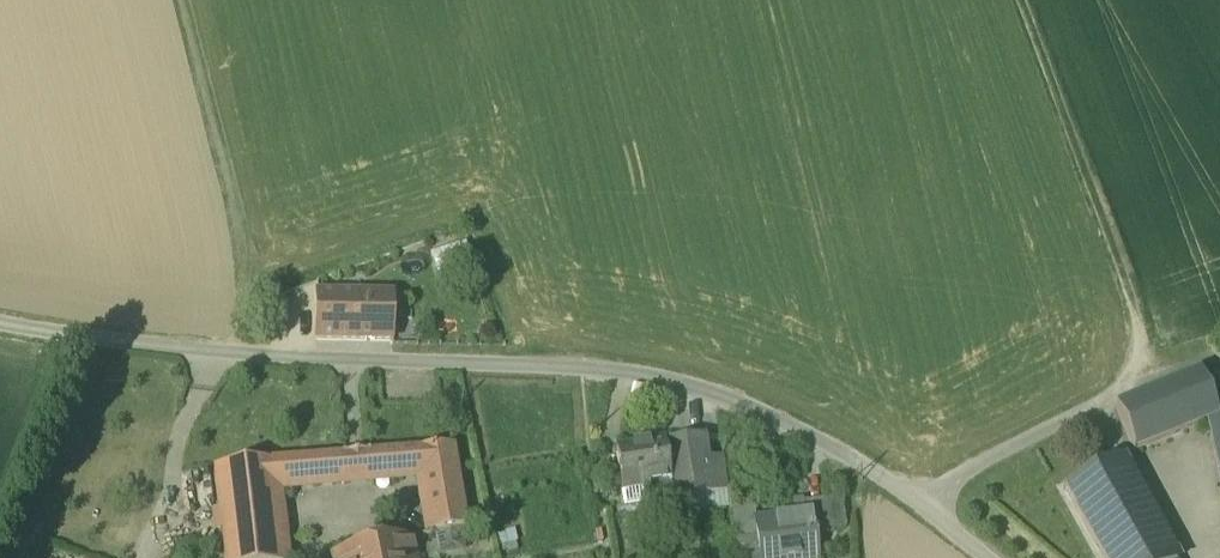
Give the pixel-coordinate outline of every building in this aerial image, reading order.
[(466,243),(429,253),(436,277),(472,268),(466,243)] [(316,340),(392,341),(393,296),(317,295),(316,340)] [(1219,478),(1219,386),(1207,391),(1200,375),(1178,384),(1157,393),(1117,409),(1134,451),(1206,421),(1219,478)] [(665,443),(665,444),(672,493),(670,494),(672,502),(713,496),(708,460),(704,437),(665,443)] [(649,497),(670,494),(672,493),(665,444),(616,452),(622,492),(648,488),(649,497)] [(431,534),(436,533),(460,528),(465,528),(452,447),(368,454),(370,478),(421,474),(431,534)] [(346,480),(370,478),(368,454),(344,456),(346,480)] [(346,480),(344,456),(271,462),(214,469),(225,557),(283,557),(275,486),(346,480)] [(713,496),(727,494),(728,494),(723,458),(708,460),(713,496)] [(1102,557),(1173,557),(1119,459),(1064,488),(1102,557)] [(650,502),(649,497),(648,488),(622,492),(624,507),(650,502)] [(727,494),(713,496),(672,502),(664,503),(667,519),(729,508),(727,494)] [(840,499),(826,501),(830,530),(846,528),(843,500),(842,499),(840,499)] [(815,532),(830,530),(826,501),(804,503),(805,515),(813,514),(815,532)] [(760,557),(818,557),(815,532),(813,514),(805,515),(755,521),(760,557)] [(464,550),(460,528),(436,533),(440,554),(464,550)] [(411,537),(333,554),(334,557),(415,557),(411,537)]
